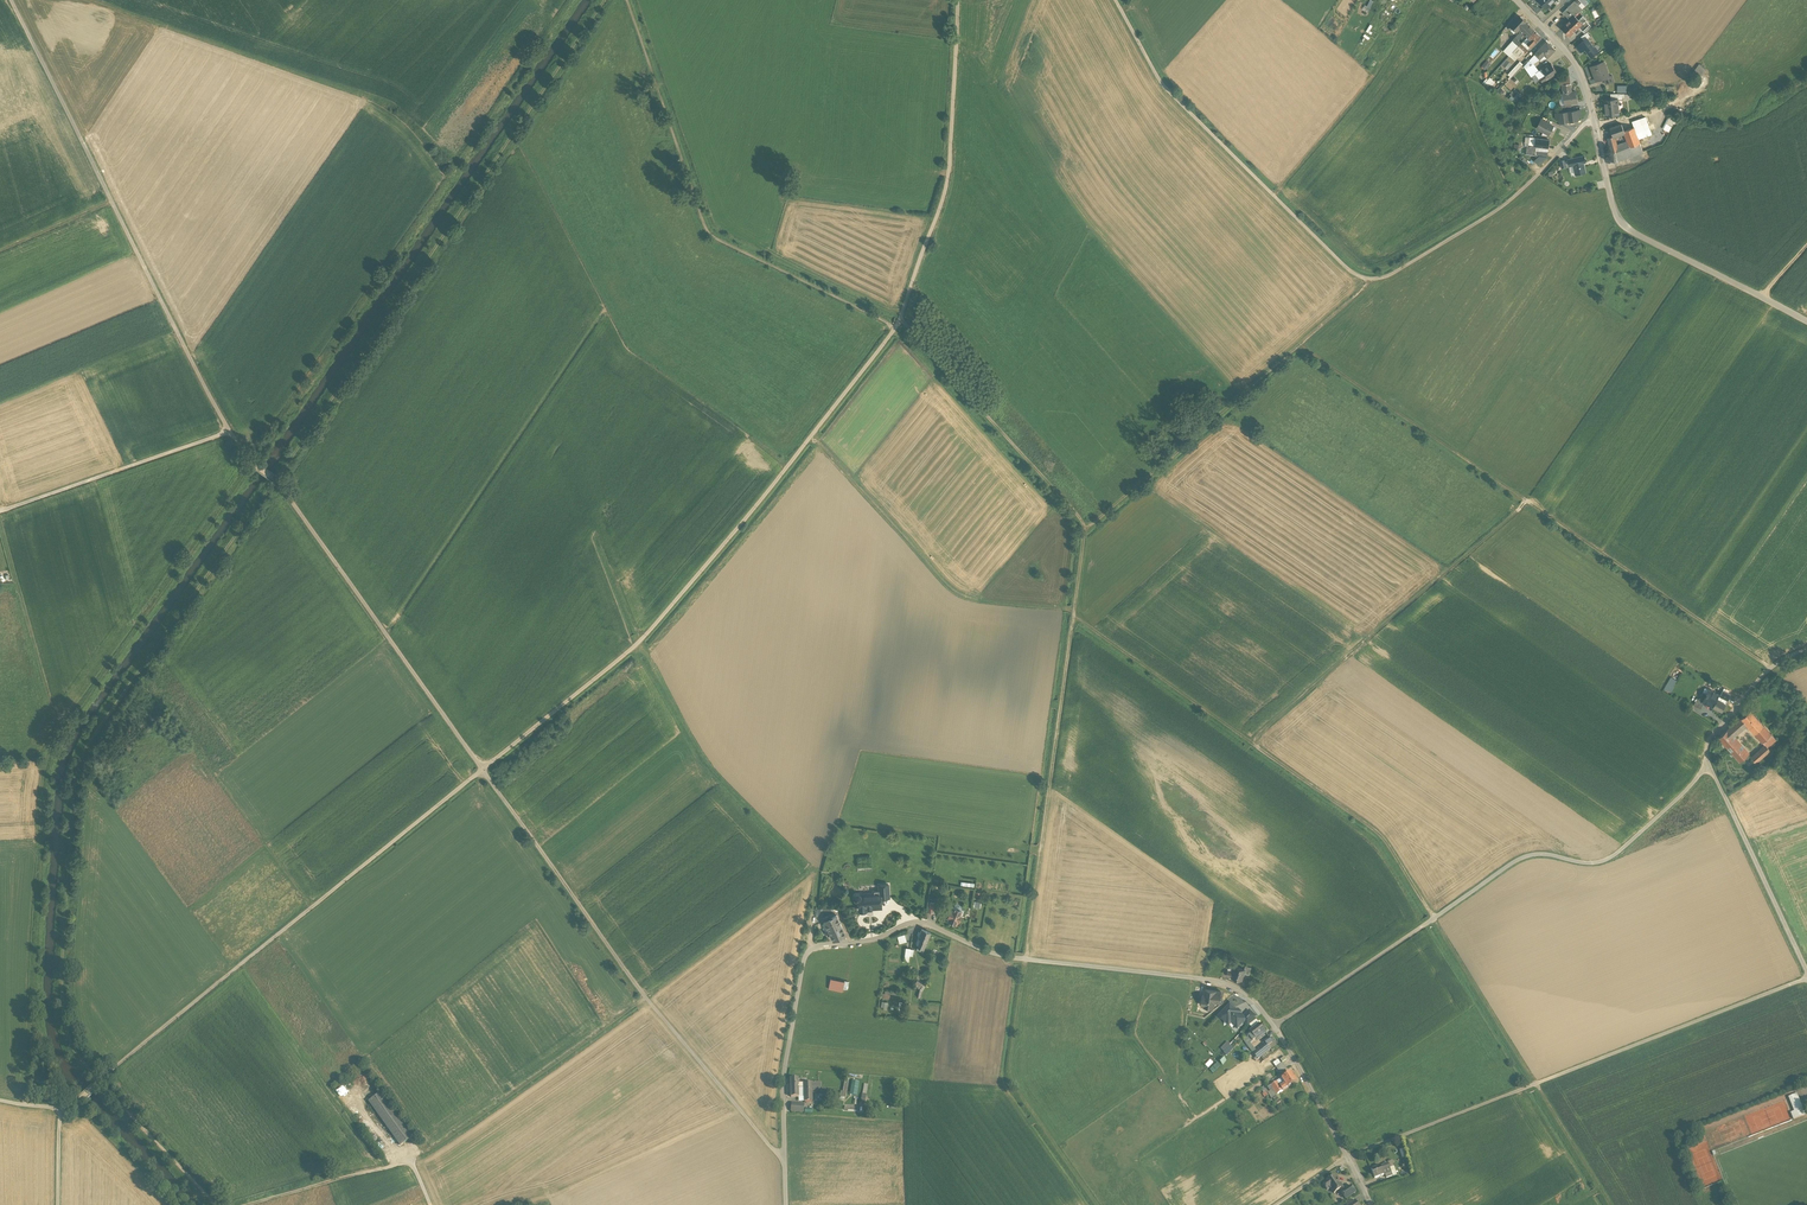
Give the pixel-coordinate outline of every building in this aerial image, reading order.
[(1527,4),(1538,15),(1545,9),(1536,0),(1531,0),(1527,4)] [(1575,0),(1563,12),(1570,20),(1574,16),(1582,8),(1575,0)] [(1520,16),(1516,20),(1515,21),(1511,25),(1513,28),(1517,31),(1517,30),(1526,21),(1520,16)] [(1579,21),(1574,16),(1570,20),(1562,27),(1566,31),(1567,30),(1571,34),(1578,27),(1582,23),(1579,21)] [(1513,17),(1507,26),(1508,27),(1511,25),(1515,21),(1516,20),(1513,17)] [(1591,27),(1582,18),(1579,21),(1582,23),(1578,27),(1585,33),(1591,27)] [(1526,21),(1517,30),(1520,32),(1528,24),(1526,21)] [(1528,24),(1520,32),(1523,35),(1524,34),(1528,37),(1534,30),(1528,24)] [(1541,36),(1534,30),(1528,37),(1531,39),(1529,41),(1533,45),(1541,36)] [(1521,43),(1515,37),(1512,40),(1518,46),(1521,43)] [(1584,40),(1576,46),(1581,52),(1585,48),(1591,56),(1598,51),(1588,37),(1587,37),(1584,40)] [(1547,41),(1535,53),(1541,58),(1545,54),(1548,57),(1555,49),(1547,41)] [(1528,50),(1521,43),(1518,46),(1525,52),(1528,50)] [(1503,65),(1508,69),(1514,61),(1510,58),(1509,57),(1503,65)] [(1487,60),(1482,65),(1486,69),(1491,64),(1487,60)] [(1511,77),(1523,64),(1519,61),(1508,74),(1511,77)] [(1604,61),(1591,66),(1597,81),(1605,78),(1610,76),(1610,75),(1604,61)] [(1533,63),(1526,69),(1528,72),(1536,67),(1533,63)] [(1551,63),(1548,66),(1547,64),(1542,68),(1546,74),(1548,77),(1549,78),(1557,72),(1551,63)] [(1536,67),(1528,72),(1531,76),(1536,72),(1539,70),(1536,67)] [(1539,70),(1536,72),(1540,78),(1546,74),(1542,68),(1539,70)] [(1610,76),(1605,78),(1607,83),(1614,81),(1612,75),(1610,75),(1610,76)] [(1495,81),(1490,77),(1485,84),(1489,88),(1495,81)] [(1563,85),(1564,96),(1572,95),(1571,84),(1570,84),(1563,85)] [(1517,102),(1521,95),(1517,92),(1513,100),(1517,102)] [(1572,95),(1564,96),(1565,103),(1579,102),(1578,94),(1572,95)] [(1611,99),(1605,100),(1606,109),(1605,109),(1606,115),(1617,114),(1617,107),(1619,107),(1618,99),(1611,99)] [(1580,110),(1568,112),(1569,121),(1576,120),(1576,119),(1578,119),(1578,116),(1581,116),(1580,110)] [(1568,112),(1555,113),(1556,119),(1560,119),(1560,122),(1562,121),(1562,122),(1569,121),(1568,112)] [(1663,128),(1669,131),(1675,120),(1669,116),(1663,128)] [(1553,125),(1542,120),(1537,128),(1548,134),(1553,125)] [(1647,122),(1634,127),(1638,139),(1652,134),(1647,122)] [(1622,124),(1610,128),(1613,136),(1614,136),(1624,133),(1625,132),(1624,130),(1622,124)] [(1634,127),(1624,130),(1625,132),(1624,133),(1627,141),(1628,146),(1640,143),(1638,139),(1634,127)] [(1549,139),(1535,138),(1535,145),(1536,146),(1548,147),(1549,139)] [(1616,140),(1609,143),(1611,151),(1614,162),(1620,160),(1618,150),(1616,144),(1616,140)] [(1627,141),(1616,144),(1618,150),(1628,146),(1627,141)] [(1628,146),(1618,150),(1620,160),(1643,151),(1640,143),(1628,146)] [(1535,161),(1539,165),(1547,157),(1547,156),(1541,156),(1540,155),(1535,161)] [(1584,156),(1568,159),(1570,166),(1573,165),(1576,175),(1586,172),(1583,163),(1586,162),(1584,156)] [(1674,686),(1668,682),(1664,688),(1671,692),(1674,686)] [(1707,694),(1703,692),(1699,699),(1704,701),(1703,702),(1704,702),(1713,707),(1717,699),(1719,695),(1709,690),(1707,694)] [(1730,695),(1723,691),(1720,696),(1728,700),(1730,695)] [(1728,700),(1720,696),(1719,695),(1717,699),(1726,704),(1728,700)] [(1699,699),(1697,698),(1694,705),(1701,709),(1704,702),(1703,702),(1704,701),(1699,699)] [(1726,704),(1717,699),(1713,707),(1722,711),(1726,704)] [(1750,710),(1741,717),(1747,724),(1755,733),(1764,725),(1750,710)] [(1747,724),(1741,717),(1737,721),(1743,727),(1747,724)] [(1737,721),(1719,737),(1724,744),(1733,736),(1743,727),(1737,721)] [(1773,736),(1764,725),(1755,733),(1765,745),(1767,748),(1768,747),(1782,735),(1779,731),(1773,736)] [(1749,754),(1733,736),(1724,744),(1740,762),(1749,754)] [(1765,745),(1761,749),(1765,754),(1770,750),(1768,747),(1767,748),(1765,745)] [(1761,749),(1751,757),(1756,763),(1765,754),(1761,749)] [(879,890),(873,890),(874,893),(856,894),(854,896),(854,899),(856,901),(858,900),(859,909),(861,911),(865,911),(867,909),(881,908),(881,898),(889,897),(888,884),(879,885),(879,890)] [(961,911),(954,908),(952,913),(950,912),(949,915),(950,916),(948,920),(956,924),(957,920),(959,921),(961,916),(960,915),(961,911)] [(837,915),(829,918),(838,937),(845,934),(837,915)] [(838,937),(829,918),(824,920),(833,940),(838,937)] [(931,933),(922,929),(918,938),(927,941),(931,933)] [(905,934),(897,936),(900,944),(907,941),(905,934)] [(927,941),(918,938),(916,942),(916,945),(918,945),(917,949),(923,952),(927,941)] [(910,956),(913,956),(914,949),(906,947),(904,960),(909,961),(910,956)] [(1245,969),(1235,967),(1235,969),(1233,968),(1232,971),(1228,970),(1226,976),(1232,977),(1232,978),(1242,980),(1244,973),(1245,969)] [(844,981),(831,978),(829,989),(842,992),(843,988),(844,981)] [(917,980),(914,985),(920,989),(922,991),(926,986),(917,980)] [(1216,991),(1206,990),(1205,995),(1203,994),(1203,1000),(1202,1005),(1203,1006),(1204,1006),(1204,1009),(1211,1009),(1212,1007),(1214,1007),(1214,1002),(1220,1002),(1221,992),(1216,991)] [(1238,1010),(1230,1002),(1218,1015),(1223,1020),(1225,1017),(1238,1029),(1244,1022),(1246,1020),(1243,1018),(1237,1011),(1238,1010)] [(1248,1024),(1255,1016),(1250,1011),(1243,1018),(1246,1020),(1244,1022),(1247,1025),(1248,1024)] [(1260,1024),(1250,1032),(1251,1034),(1252,1034),(1256,1040),(1266,1032),(1260,1024)] [(1256,1040),(1252,1034),(1251,1034),(1248,1037),(1251,1042),(1256,1040)] [(1243,1041),(1254,1054),(1256,1052),(1250,1043),(1251,1042),(1248,1037),(1243,1041)] [(1269,1037),(1263,1041),(1264,1042),(1263,1044),(1264,1045),(1266,1044),(1271,1040),(1269,1037)] [(1256,1052),(1254,1054),(1258,1060),(1261,1057),(1267,1052),(1270,1049),(1266,1044),(1264,1045),(1256,1052)] [(1224,1053),(1227,1056),(1234,1048),(1231,1045),(1224,1053)] [(1261,1057),(1264,1061),(1270,1056),(1267,1052),(1261,1057)] [(1222,1056),(1219,1061),(1224,1064),(1227,1059),(1222,1056)] [(1282,1063),(1276,1067),(1281,1073),(1287,1069),(1283,1062),(1282,1063)] [(1291,1073),(1287,1075),(1286,1074),(1284,1075),(1285,1077),(1282,1078),(1286,1084),(1288,1087),(1288,1088),(1297,1082),(1291,1073)] [(798,1083),(798,1079),(791,1079),(791,1097),(799,1097),(798,1088),(798,1083)] [(858,1083),(853,1082),(850,1095),(856,1096),(858,1083)] [(1277,1082),(1271,1086),(1274,1089),(1275,1091),(1281,1087),(1277,1082)] [(812,1083),(798,1083),(798,1088),(804,1088),(805,1102),(812,1101),(812,1091),(812,1083)] [(869,1103),(871,1093),(867,1092),(868,1084),(865,1083),(861,1102),(869,1103)] [(1281,1087),(1275,1091),(1277,1094),(1288,1087),(1286,1084),(1281,1087)] [(381,1094),(369,1102),(400,1146),(412,1137),(381,1094)] [(1805,1115),(1797,1094),(1789,1098),(1791,1102),(1793,1101),(1797,1111),(1791,1113),(1793,1119),(1805,1115)] [(804,1104),(792,1103),(791,1112),(802,1113),(802,1109),(803,1109),(804,1104)] [(349,1107),(353,1114),(358,1112),(355,1104),(349,1107)] [(345,1142),(351,1138),(341,1126),(336,1130),(345,1142)] [(343,1147),(345,1153),(356,1149),(354,1143),(343,1147)] [(1380,1166),(1372,1169),(1375,1178),(1384,1175),(1382,1171),(1380,1166)] [(1343,1188),(1335,1176),(1323,1184),(1328,1190),(1330,1188),(1331,1189),(1330,1189),(1331,1190),(1331,1189),(1334,1194),(1343,1188)] [(1352,1186),(1342,1193),(1346,1199),(1356,1193),(1352,1186)]
